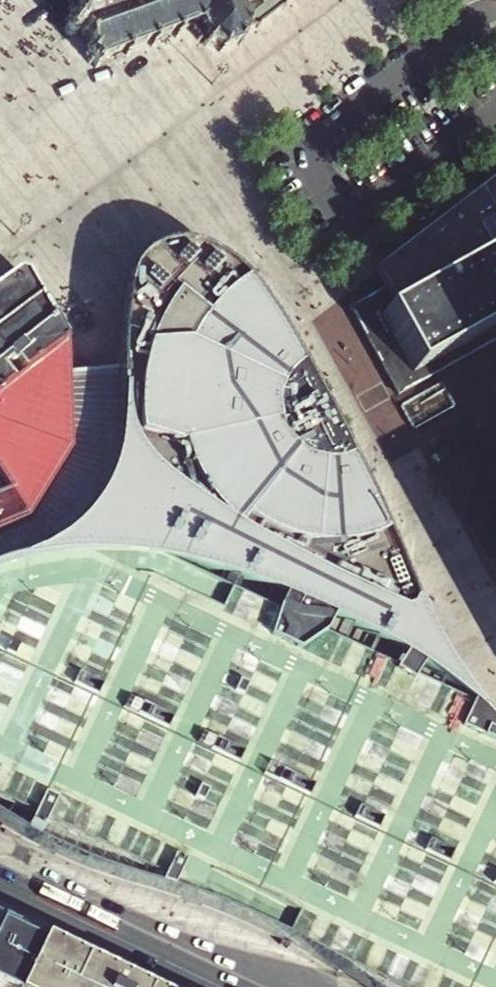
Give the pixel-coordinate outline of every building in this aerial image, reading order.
[(69,14),(66,18),(66,20),(63,21),(64,24),(63,29),(65,34),(71,37),(77,34),(80,29),(88,52),(84,53),(88,64),(93,63),(95,68),(99,67),(96,61),(123,51),(125,57),(130,55),(127,49),(149,41),(152,47),(156,45),(154,39),(173,32),(176,38),(180,36),(178,31),(193,24),(194,26),(193,27),(197,41),(200,41),(199,39),(203,39),(205,41),(202,43),(205,46),(208,44),(219,49),(219,53),(223,53),(224,49),(236,44),(238,47),(242,44),(240,40),(244,30),(248,31),(249,28),(256,26),(257,29),(260,27),(259,24),(281,7),(284,9),(286,7),(283,5),(284,0),(64,0),(69,14)] [(398,391),(495,337),(495,195),(482,203),(489,214),(431,247),(435,254),(425,259),(422,256),(402,268),(403,271),(384,282),(386,286),(351,303),(398,391)] [(132,260),(127,270),(123,284),(120,306),(119,325),(116,367),(113,446),(89,515),(64,532),(39,549),(0,565),(0,824),(35,844),(62,857),(101,873),(167,892),(212,908),(282,940),(280,945),(288,949),(290,945),(305,952),(333,968),(362,986),(495,986),(495,730),(465,693),(443,660),(412,604),(384,532),(346,451),(302,369),(271,316),(238,272),(215,255),(202,246),(190,242),(179,240),(165,241),(153,244),(143,248),(137,254),(132,260)] [(49,322),(24,276),(15,274),(0,284),(0,361),(49,322)] [(14,380),(61,343),(49,322),(0,361),(0,390),(14,380)] [(61,343),(14,380),(0,390),(0,429),(66,449),(62,372),(61,343)] [(0,532),(0,565),(39,549),(64,532),(89,515),(113,446),(116,367),(90,369),(62,372),(66,449),(26,521),(0,532)] [(66,449),(0,429),(0,482),(26,521),(66,449)] [(26,521),(0,482),(0,532),(26,521)] [(35,951),(21,945),(0,935),(0,986),(18,986),(35,951)] [(65,959),(37,946),(35,951),(18,986),(124,986),(65,959)] [(127,974),(70,947),(65,959),(124,986),(155,986),(127,974)]
